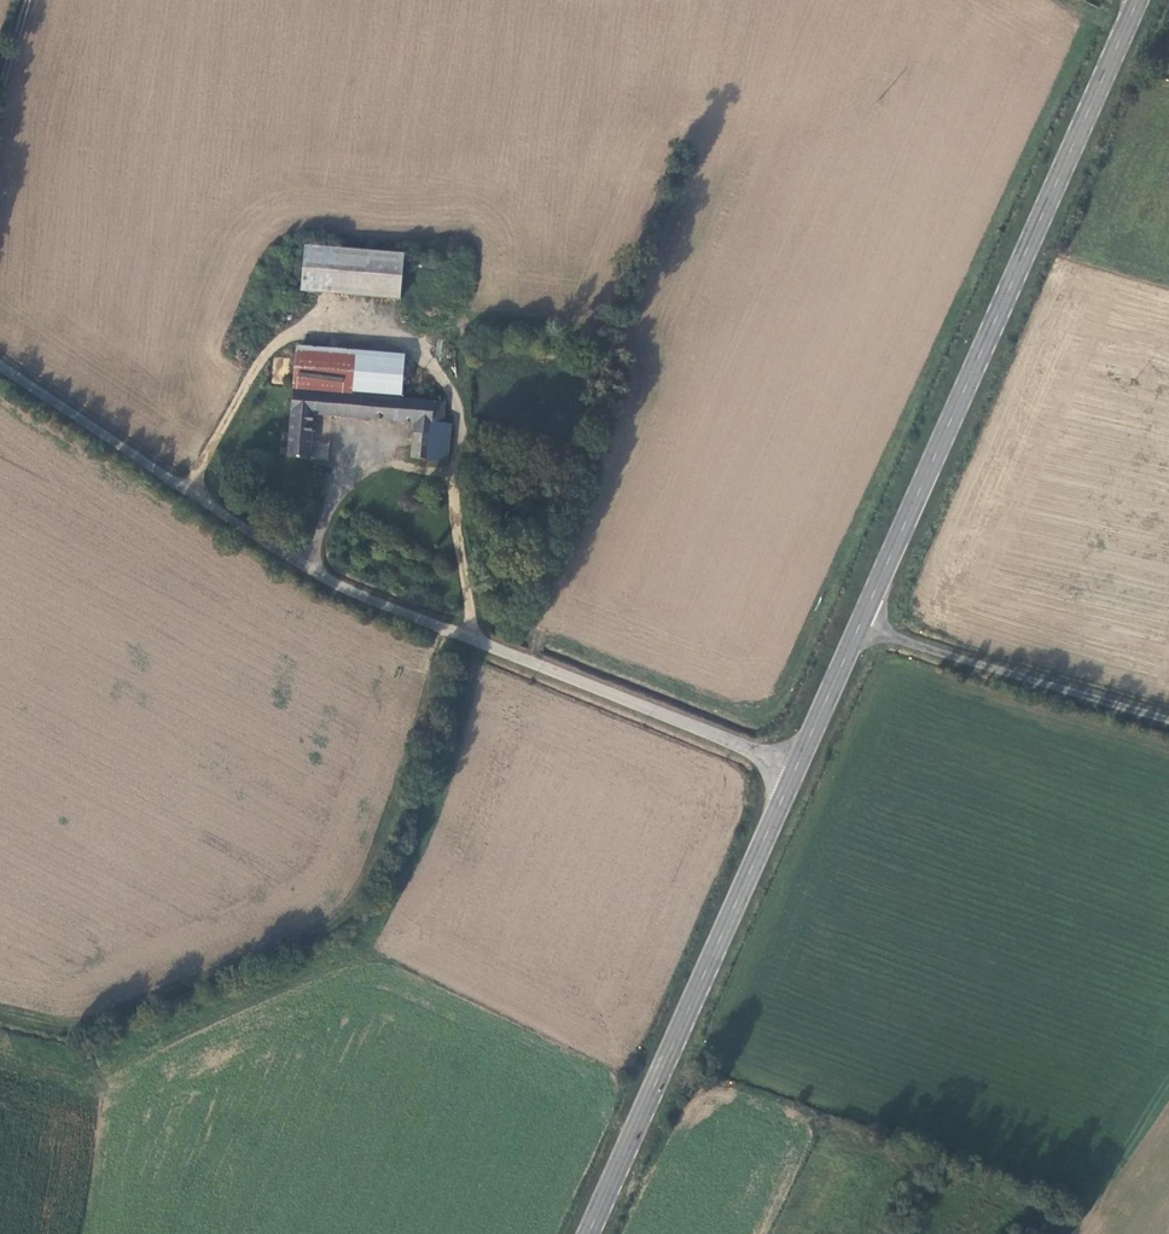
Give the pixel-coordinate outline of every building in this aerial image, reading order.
[(405,255),(307,248),(303,292),(403,299),(405,255)] [(354,392),(357,358),(299,354),(296,393),(351,396),(351,392),(354,392)] [(466,366),(466,357),(453,357),(453,365),(466,366)] [(354,392),(411,396),(413,362),(357,358),(354,392)] [(411,401),(411,396),(354,392),(351,392),(351,396),(296,393),(292,440),(286,439),(285,451),(290,452),(290,459),(309,460),(310,457),(317,458),(325,453),(327,446),(322,441),(313,440),(315,415),(417,421),(413,458),(430,459),(430,458),(435,425),(445,426),(447,403),(411,401)] [(450,426),(445,426),(435,425),(430,458),(447,460),(450,426)] [(313,513),(317,503),(307,498),(303,509),(313,513)]
